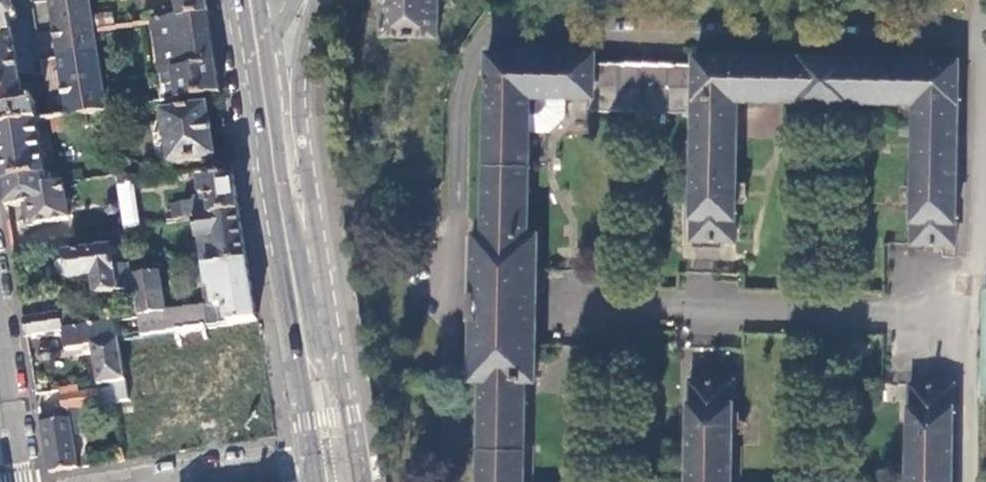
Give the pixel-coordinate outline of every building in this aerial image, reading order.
[(59,58),(97,52),(89,0),(59,0),(50,1),(56,40),(59,58)] [(178,18),(209,13),(207,0),(175,0),(178,18)] [(442,34),(443,0),(389,0),(388,34),(442,34)] [(15,40),(12,26),(10,13),(2,14),(0,1),(0,42),(15,40)] [(178,18),(153,22),(161,74),(217,65),(213,40),(209,13),(178,18)] [(15,40),(21,79),(36,77),(27,24),(12,26),(15,40)] [(37,122),(34,104),(25,105),(21,79),(15,40),(0,42),(0,128),(37,122)] [(530,378),(540,379),(543,235),(533,234),(534,132),(555,133),(570,118),(571,96),(595,97),(595,108),(690,110),(691,103),(700,103),(697,239),(739,240),(741,110),(757,111),(757,100),(808,100),(808,104),(855,105),(855,102),(906,103),(905,113),(919,114),(917,243),(960,244),(962,62),(700,56),(701,65),(597,63),(597,54),(491,51),(487,233),(479,232),(476,377),(484,377),(482,481),(528,481),(530,378)] [(97,52),(59,58),(65,96),(68,117),(70,117),(106,112),(97,52)] [(217,65),(161,74),(165,94),(161,95),(162,103),(222,94),(219,79),(217,65)] [(166,118),(173,165),(216,158),(209,106),(165,114),(165,112),(160,113),(161,119),(166,118)] [(72,131),(70,117),(68,117),(50,120),(52,133),(72,131)] [(37,122),(0,128),(0,168),(2,184),(46,176),(37,122)] [(138,179),(135,162),(115,165),(116,176),(118,183),(138,179)] [(53,186),(63,184),(82,181),(81,171),(50,176),(53,186)] [(50,176),(46,176),(2,184),(6,207),(25,206),(28,226),(69,220),(63,184),(53,186),(50,176)] [(236,188),(235,177),(208,181),(210,195),(201,197),(202,202),(166,208),(168,222),(192,219),(240,211),(236,188)] [(142,226),(134,183),(118,186),(125,229),(142,226)] [(240,211),(192,219),(195,239),(201,239),(216,236),(219,253),(203,255),(205,267),(217,266),(248,261),(242,227),(240,211)] [(216,236),(201,239),(203,255),(219,253),(216,236)] [(133,278),(128,247),(65,256),(66,262),(60,263),(57,266),(59,274),(61,276),(68,275),(69,280),(92,278),(96,295),(134,289),(133,278)] [(251,280),(248,261),(217,266),(221,288),(224,287),(228,308),(238,306),(239,312),(243,311),(245,322),(257,320),(251,280)] [(217,266),(205,267),(209,290),(216,289),(221,288),(217,266)] [(160,313),(153,275),(133,278),(134,289),(137,307),(139,319),(142,338),(157,336),(178,332),(205,328),(222,326),(219,309),(219,305),(160,313)] [(216,289),(219,305),(219,309),(228,308),(224,287),(221,288),(216,289)] [(222,326),(245,322),(243,311),(239,312),(238,306),(228,308),(219,309),(222,326)] [(139,319),(137,307),(122,310),(123,312),(124,321),(139,319)] [(124,321),(123,312),(61,322),(63,330),(64,330),(113,323),(124,321)] [(59,313),(24,318),(27,336),(63,330),(61,322),(59,313)] [(113,323),(64,330),(67,350),(85,347),(86,354),(93,353),(98,385),(111,383),(125,381),(122,355),(120,342),(116,343),(113,323)] [(736,380),(695,378),(692,481),(735,481),(736,380)] [(79,393),(78,387),(60,390),(64,411),(83,408),(121,402),(128,401),(125,381),(111,383),(112,388),(99,391),(99,390),(79,393)] [(958,384),(916,383),(913,481),(955,481),(958,384)] [(83,408),(64,411),(47,414),(40,415),(43,439),(49,474),(83,468),(78,437),(87,435),(83,408)] [(382,476),(379,455),(372,456),(374,477),(382,476)]
